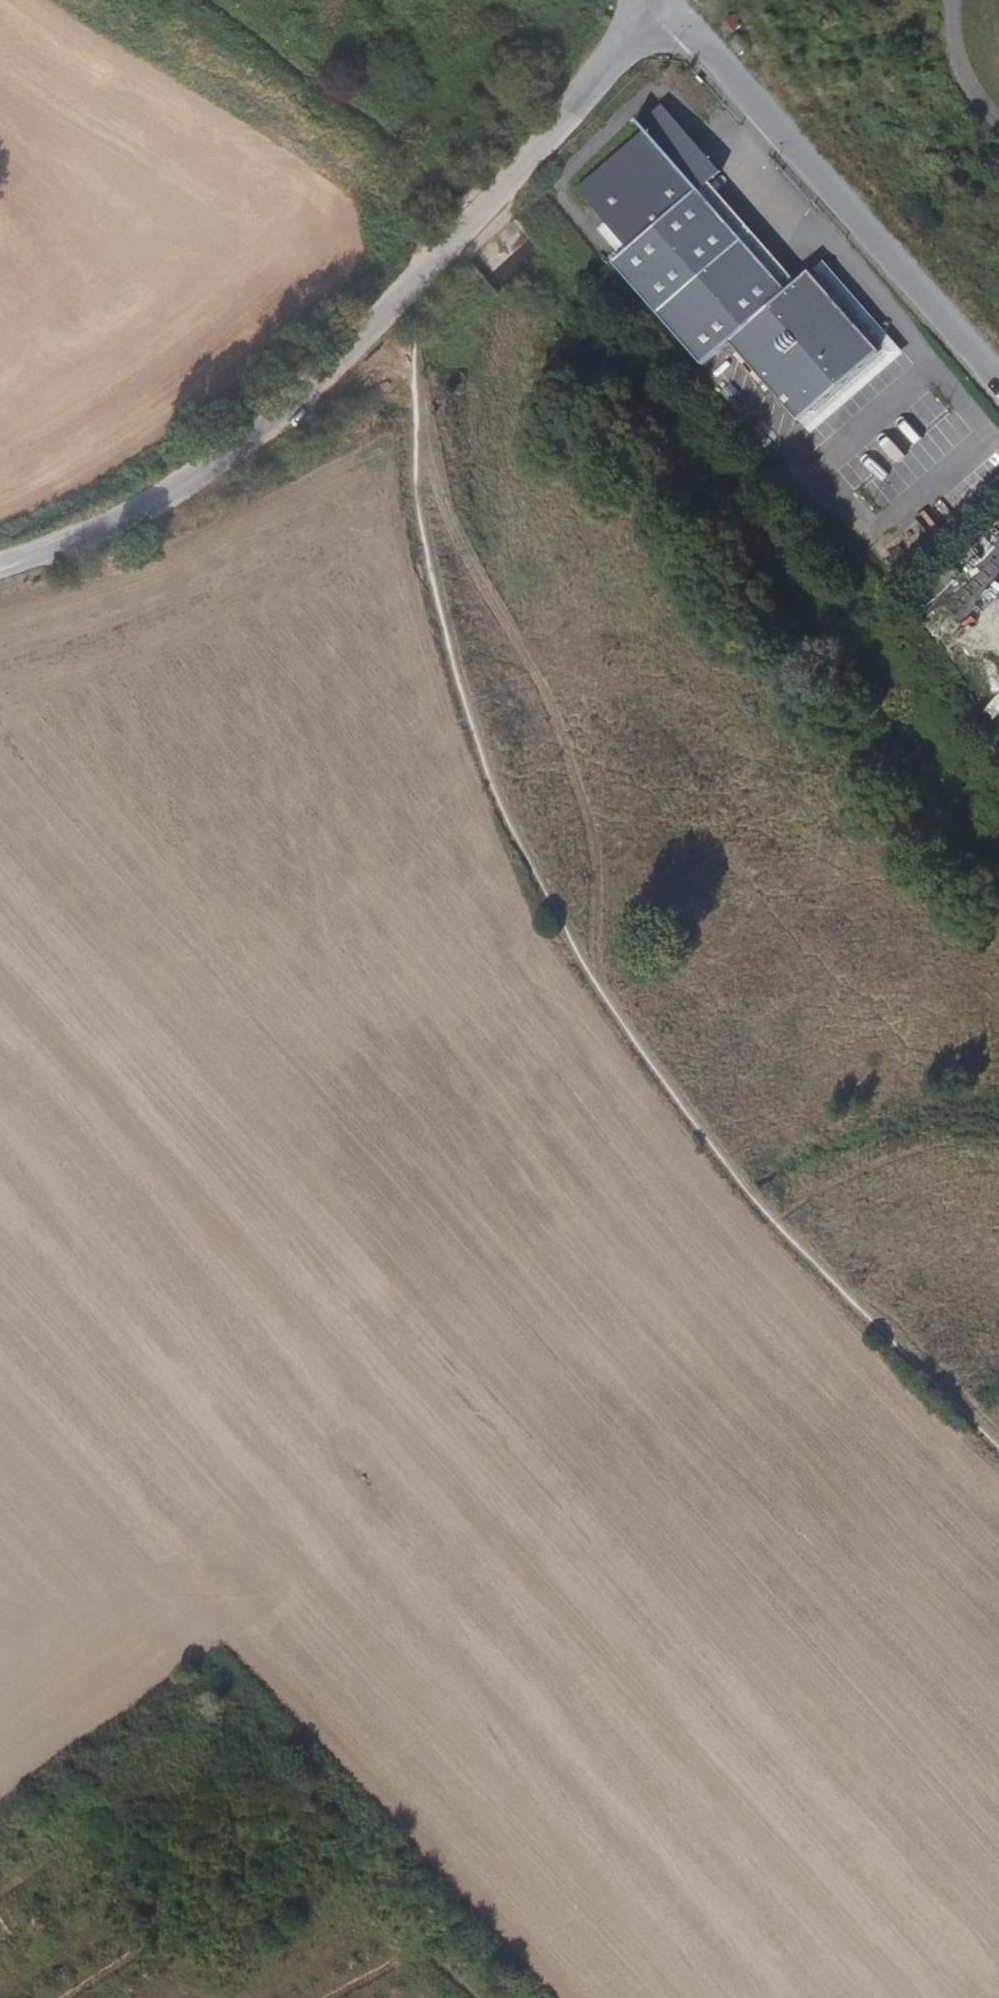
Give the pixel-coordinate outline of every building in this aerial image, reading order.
[(566,180),(600,219),(593,226),(614,249),(607,255),(698,360),(724,338),(776,291),(785,283),(697,190),(721,171),(656,100),(633,121),(566,180)] [(867,349),(798,272),(785,283),(776,291),(724,338),(793,415),(867,349)]
